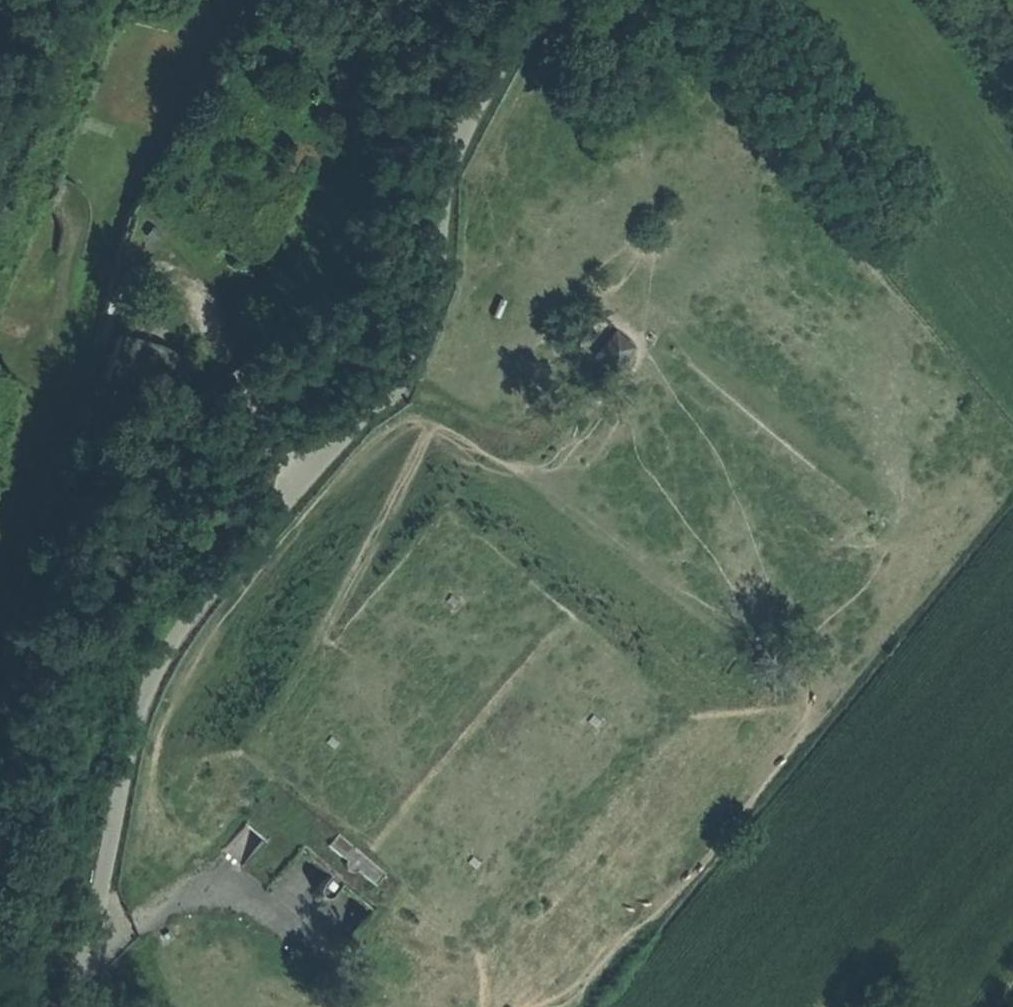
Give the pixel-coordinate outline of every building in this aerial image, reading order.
[(615,336),(597,357),(614,371),(631,349),(615,336)]
